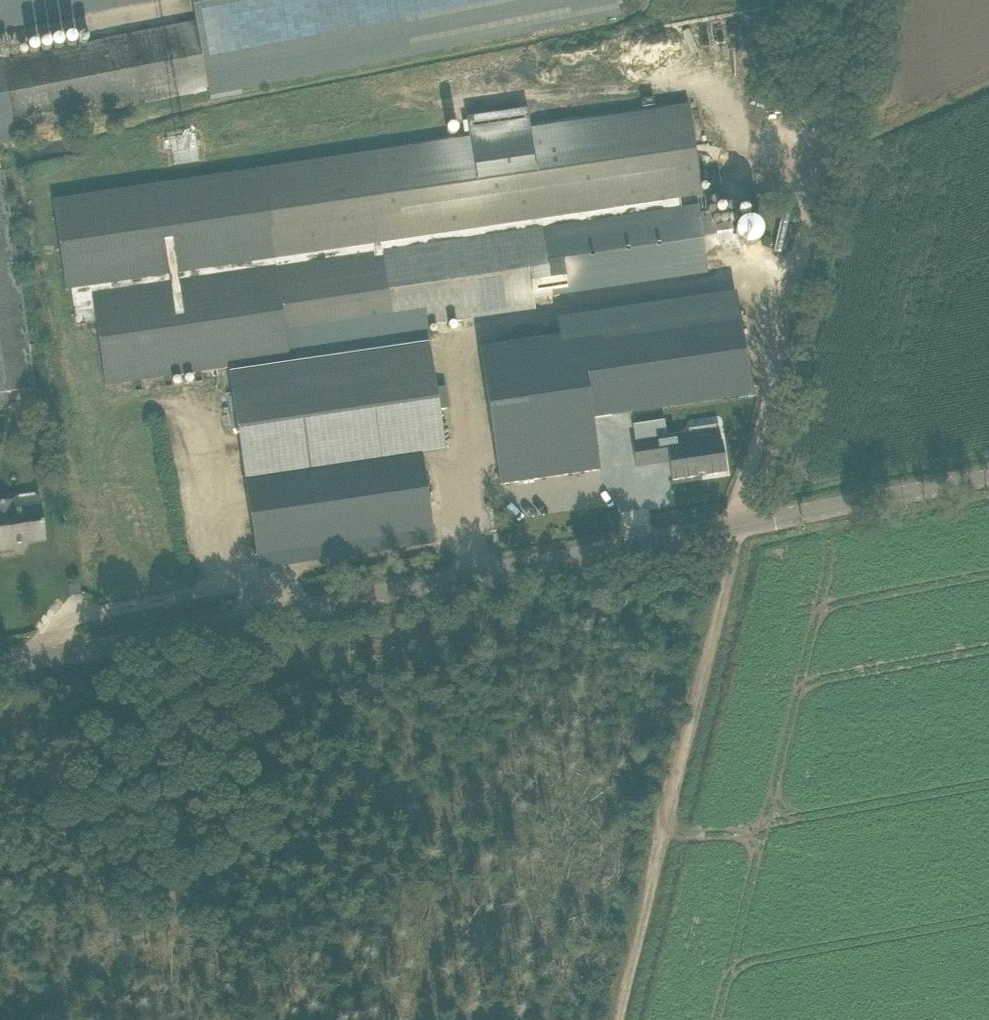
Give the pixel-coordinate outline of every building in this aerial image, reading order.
[(146,0),(0,0),(0,29),(146,0)] [(195,23),(208,91),(209,95),(619,14),(616,0),(191,0),(195,23)] [(0,63),(0,131),(208,91),(195,23),(0,63)] [(260,169),(53,200),(66,290),(71,289),(74,312),(76,325),(96,322),(106,386),(288,359),(289,362),(300,360),(431,340),(428,325),(536,309),(534,299),(552,296),(708,273),(702,232),(715,230),(716,230),(715,224),(713,210),(699,212),(698,205),(681,207),(679,197),(701,195),(688,106),(666,109),(665,105),(529,125),(527,106),(465,115),(466,121),(462,122),(464,132),(468,132),(468,134),(386,146),(386,150),(260,169)] [(762,232),(762,229),(761,226),(760,224),(758,222),(755,220),(752,219),(749,218),(746,218),(743,219),(741,220),(738,222),(737,225),(735,227),(735,230),(734,233),(735,236),(736,239),(738,241),(740,243),(743,245),(746,246),(749,246),(752,246),(755,244),(757,243),(759,241),(761,238),(762,235),(762,232)] [(716,230),(715,230),(716,241),(732,238),(729,222),(715,224),(716,230)] [(738,310),(479,349),(495,459),(496,459),(499,485),(599,470),(592,419),(751,395),(738,310)] [(428,348),(230,377),(245,480),(256,552),(433,526),(421,450),(445,446),(439,410),(447,408),(444,386),(434,388),(428,348)] [(689,433),(632,442),(635,467),(669,462),(671,481),(697,477),(697,474),(704,473),(705,476),(726,473),(721,442),(720,442),(718,425),(716,425),(716,426),(689,430),(689,433)] [(41,506),(39,496),(34,492),(15,495),(11,501),(0,502),(0,551),(13,550),(12,545),(45,540),(41,506)] [(69,595),(80,594),(79,584),(68,585),(69,595)]
